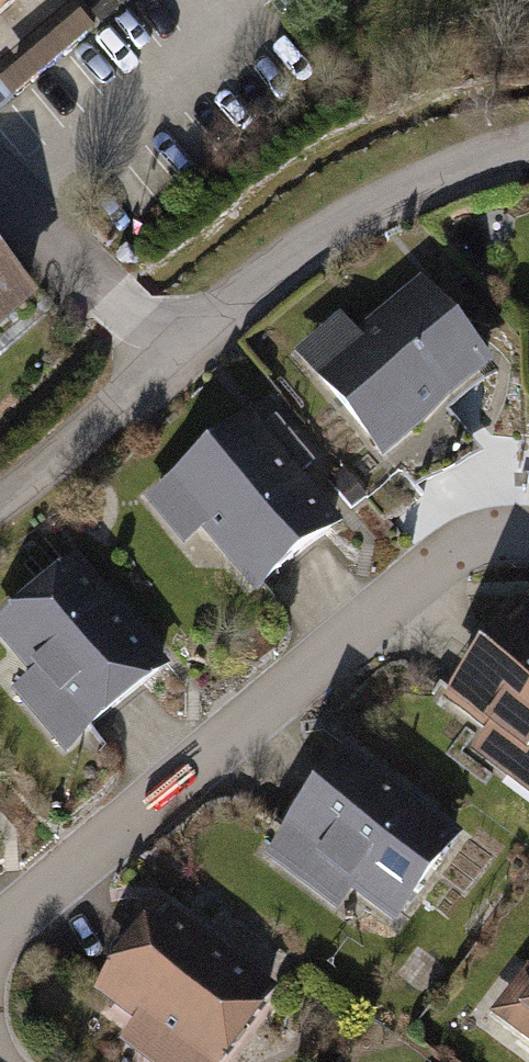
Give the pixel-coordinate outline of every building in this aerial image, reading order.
[(11,0),(0,0),(0,9),(11,0)] [(133,0),(44,0),(0,35),(0,70),(18,92),(133,0)] [(327,325),(277,365),(366,476),(485,382),(409,287),(341,342),(327,325)] [(16,306),(0,288),(0,319),(16,306)] [(246,422),(127,507),(167,564),(194,545),(231,596),(324,529),(246,422)] [(0,613),(0,661),(16,682),(0,694),(0,704),(42,759),(152,676),(66,563),(0,613)] [(496,621),(425,719),(528,794),(528,645),(496,621)] [(458,848),(330,756),(260,852),(388,945),(458,848)] [(147,913),(62,1029),(108,1061),(240,1061),(279,1008),(147,913)] [(482,1045),(506,1061),(528,1061),(528,981),(482,1045)]
